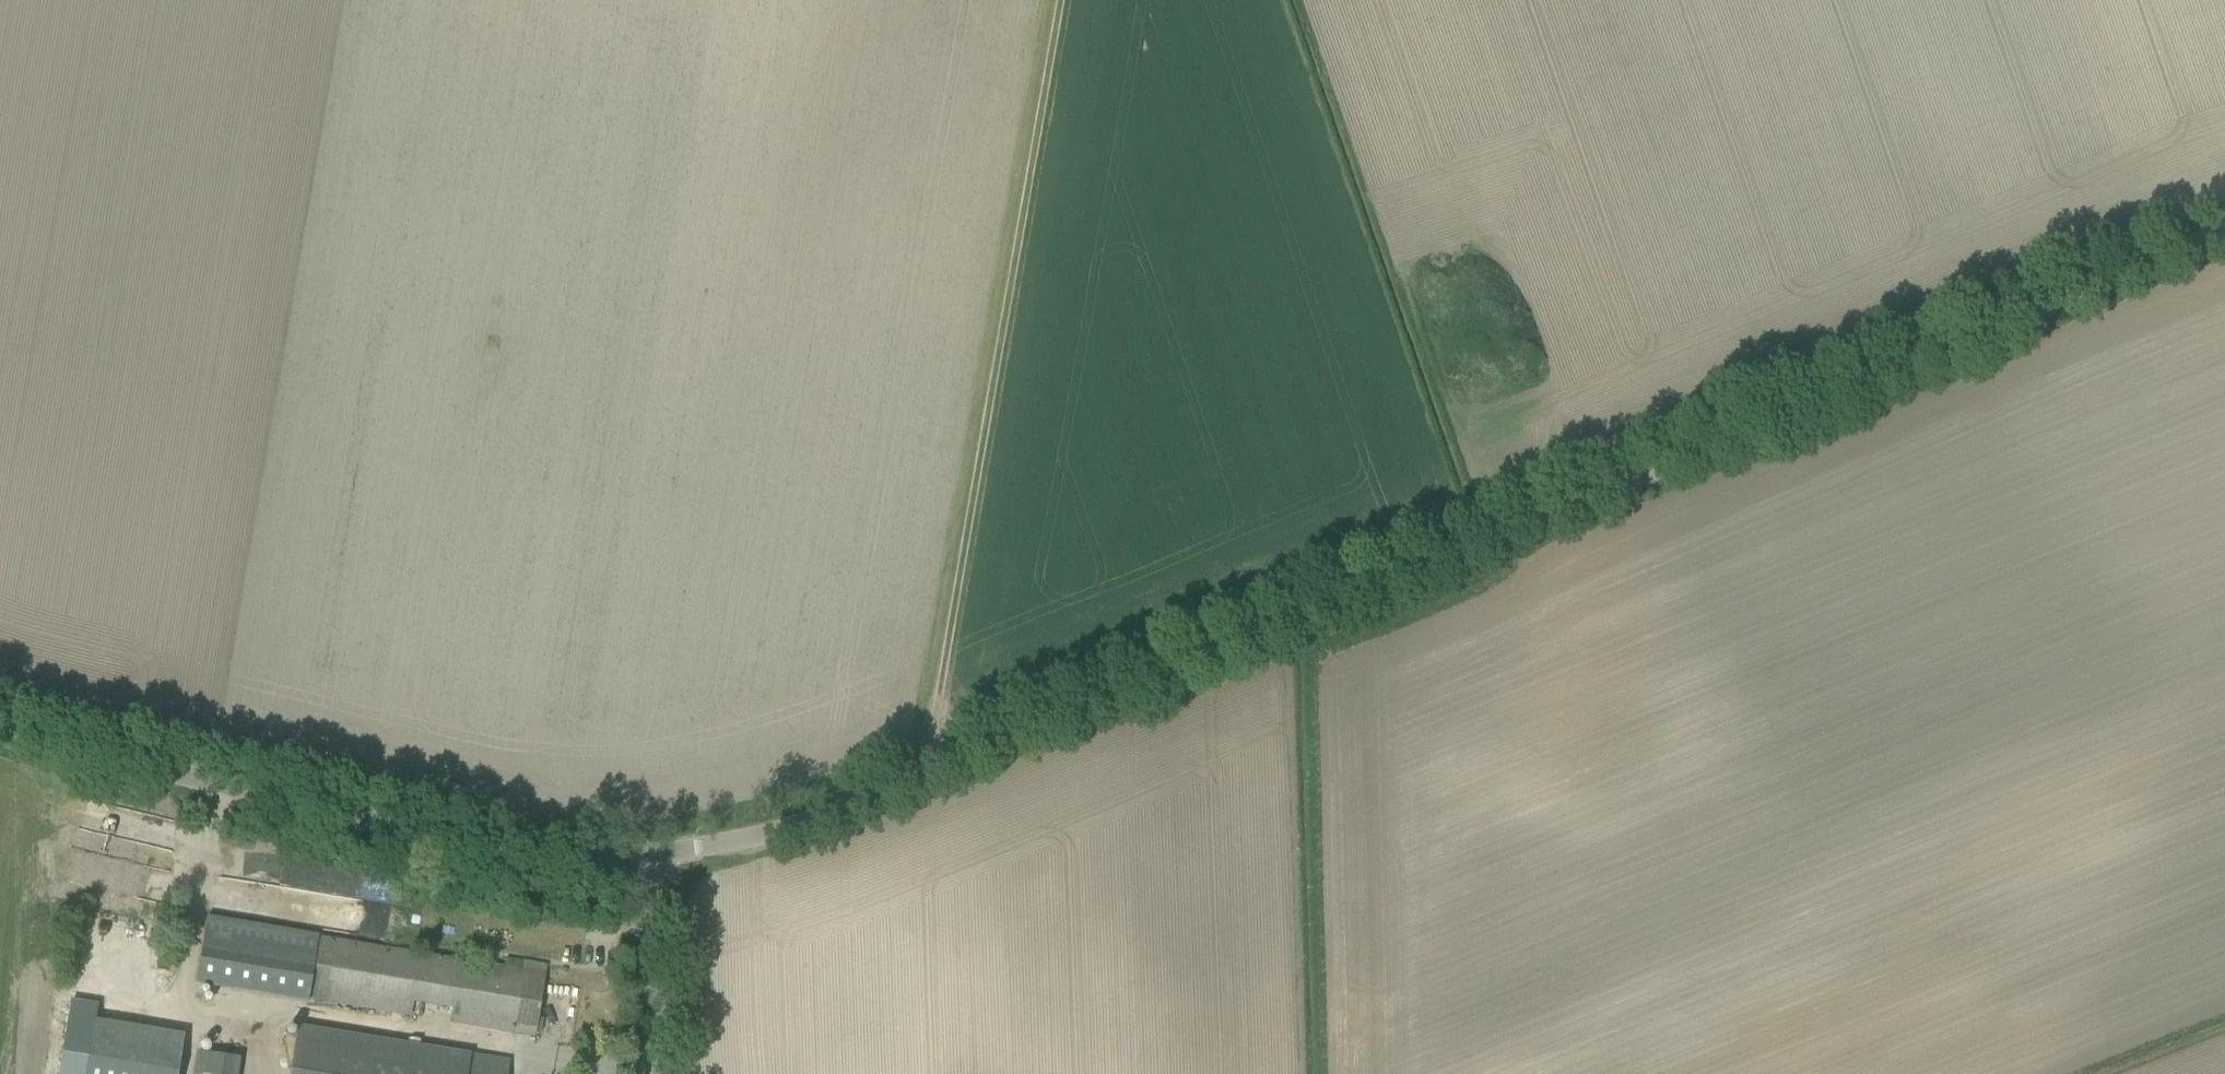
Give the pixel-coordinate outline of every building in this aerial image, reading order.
[(202,939),(195,983),(307,1002),(307,999),(411,1015),(413,1003),(451,1009),(449,1021),(492,1028),(513,1032),(535,1035),(545,974),(523,970),(521,970),(494,966),(335,940),(318,936),(206,918),(202,939)] [(91,1022),(82,1073),(175,1073),(181,1036),(91,1022)] [(508,1062),(297,1027),(289,1073),(506,1073),(508,1062)] [(240,1059),(196,1052),(192,1073),(237,1073),(240,1059)]
